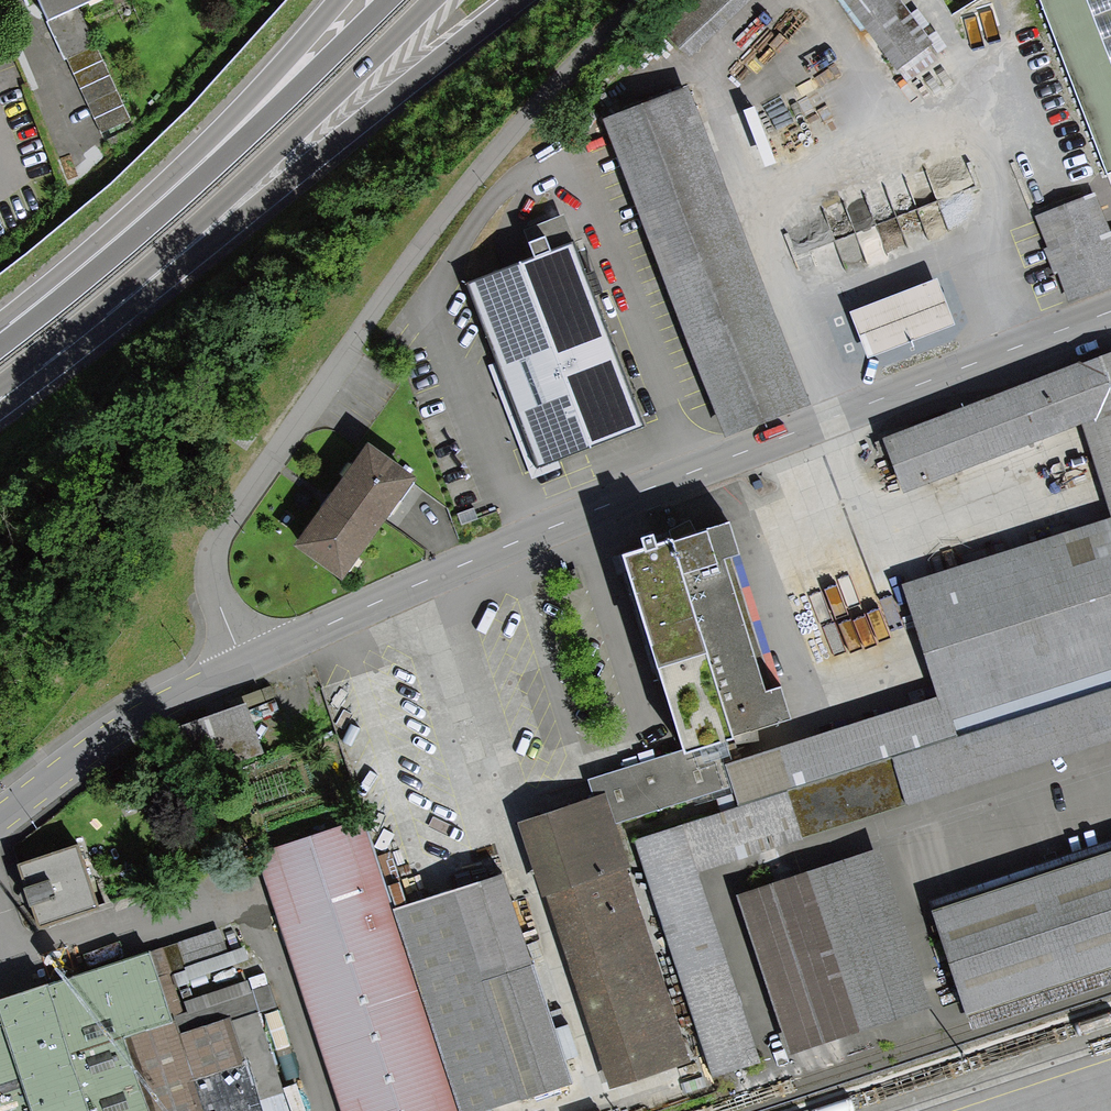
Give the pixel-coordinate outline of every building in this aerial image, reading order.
[(64,60),(67,58),(95,46),(78,7),(94,0),(38,0),(64,60)] [(662,25),(690,56),(750,0),(688,0),(662,25)] [(899,0),(841,0),(898,74),(935,45),(899,0)] [(1108,172),(1110,170),(1110,64),(1086,0),(1041,0),(1108,172)] [(1110,64),(1110,0),(1086,0),(1110,64)] [(95,46),(67,58),(101,133),(129,120),(95,46)] [(697,89),(607,122),(722,430),(811,397),(697,89)] [(1034,216),(1067,306),(1110,290),(1110,235),(1095,194),(1034,216)] [(475,278),(535,465),(639,431),(578,245),(475,278)] [(851,314),(869,360),(955,326),(937,281),(851,314)] [(1065,365),(883,437),(904,491),(1083,420),(1110,506),(1110,350),(1065,365)] [(296,545),(344,577),(414,475),(367,442),(328,498),(296,545)] [(1110,685),(1110,517),(906,583),(956,735),(1110,685)] [(684,534),(620,554),(682,747),(781,715),(770,679),(753,684),(710,553),(726,549),(718,523),(684,534)] [(1110,739),(1110,686),(786,790),(802,836),(802,839),(1110,739)] [(941,691),(720,762),(728,787),(733,803),(954,731),(941,691)] [(159,736),(177,785),(263,752),(244,703),(159,736)] [(606,826),(728,787),(720,762),(711,737),(590,777),(596,794),(606,826)] [(695,871),(802,836),(786,790),(680,825),(695,871)] [(596,794),(520,818),(545,896),(607,1084),(683,1059),(606,826),(596,794)] [(253,851),(339,1110),(457,1110),(360,816),(253,851)] [(680,825),(632,841),(708,1071),(756,1055),(695,871),(680,825)] [(925,900),(962,1015),(1110,966),(1110,840),(925,900)] [(78,842),(19,862),(39,922),(98,903),(78,842)] [(873,849),(728,896),(781,1056),(925,1009),(873,849)] [(391,905),(458,1110),(472,1110),(572,1078),(503,869),(391,905)] [(246,946),(225,953),(217,928),(149,951),(157,977),(171,973),(175,987),(251,961),(246,946)] [(0,1001),(0,1110),(202,1110),(171,1017),(184,1012),(180,1003),(175,987),(171,973),(157,977),(149,951),(5,1000),(0,1001)] [(202,1110),(288,1110),(256,1013),(274,1007),(264,975),(180,1003),(184,1012),(171,1017),(202,1110)]
